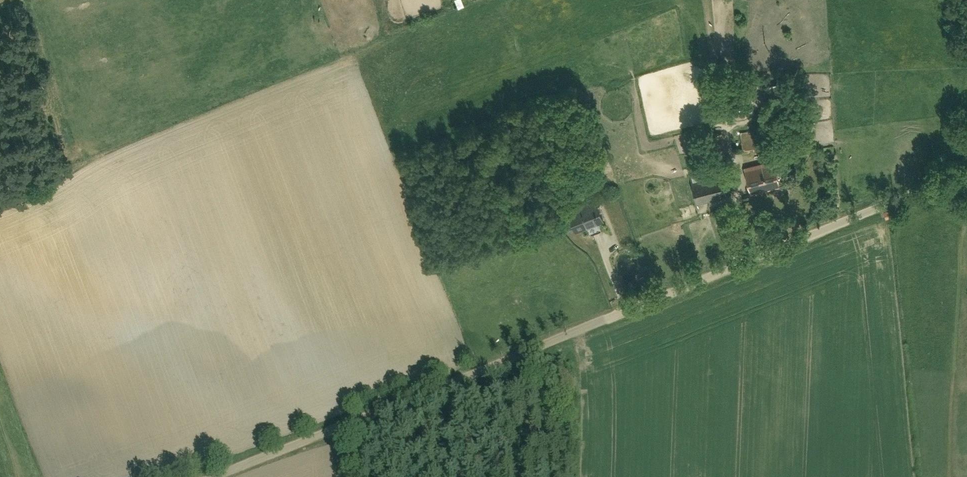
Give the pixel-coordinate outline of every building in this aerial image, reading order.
[(733,99),(734,108),(748,107),(747,98),(733,99)] [(702,139),(713,176),(730,171),(719,135),(702,139)] [(740,170),(747,197),(783,188),(776,161),(740,170)] [(692,190),(696,206),(724,197),(719,181),(692,190)] [(565,210),(574,233),(602,222),(594,199),(565,210)]
